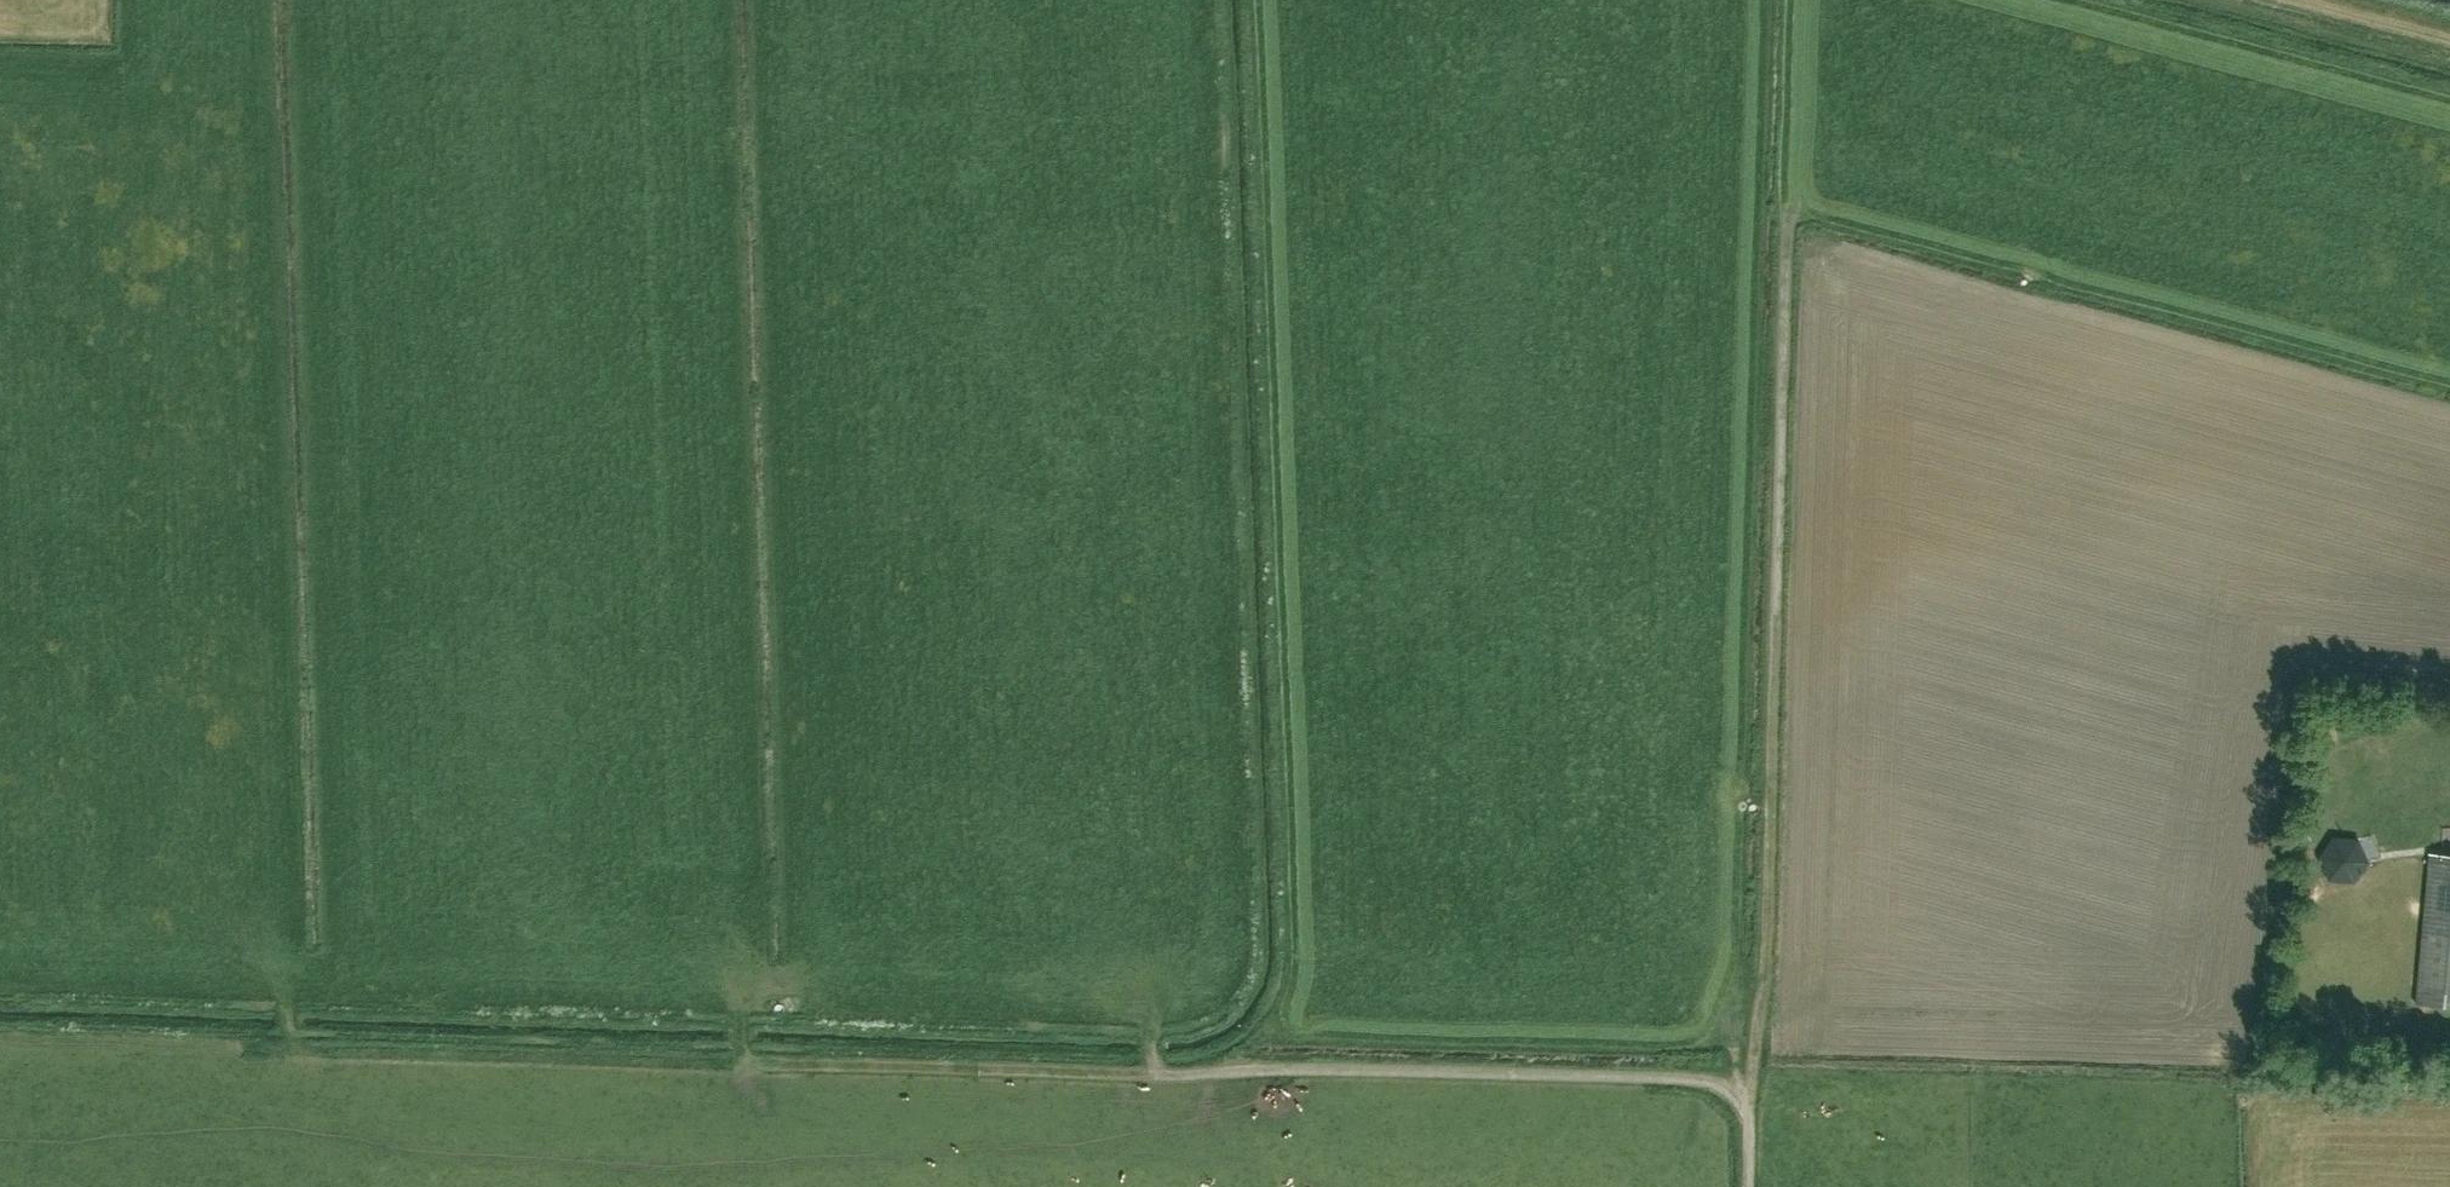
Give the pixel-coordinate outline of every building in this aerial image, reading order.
[(2355,841),(2328,839),(2316,861),(2327,882),(2352,884),(2365,863),(2355,841)] [(2424,917),(2416,1004),(2449,1006),(2449,856),(2428,854),(2424,917)]
